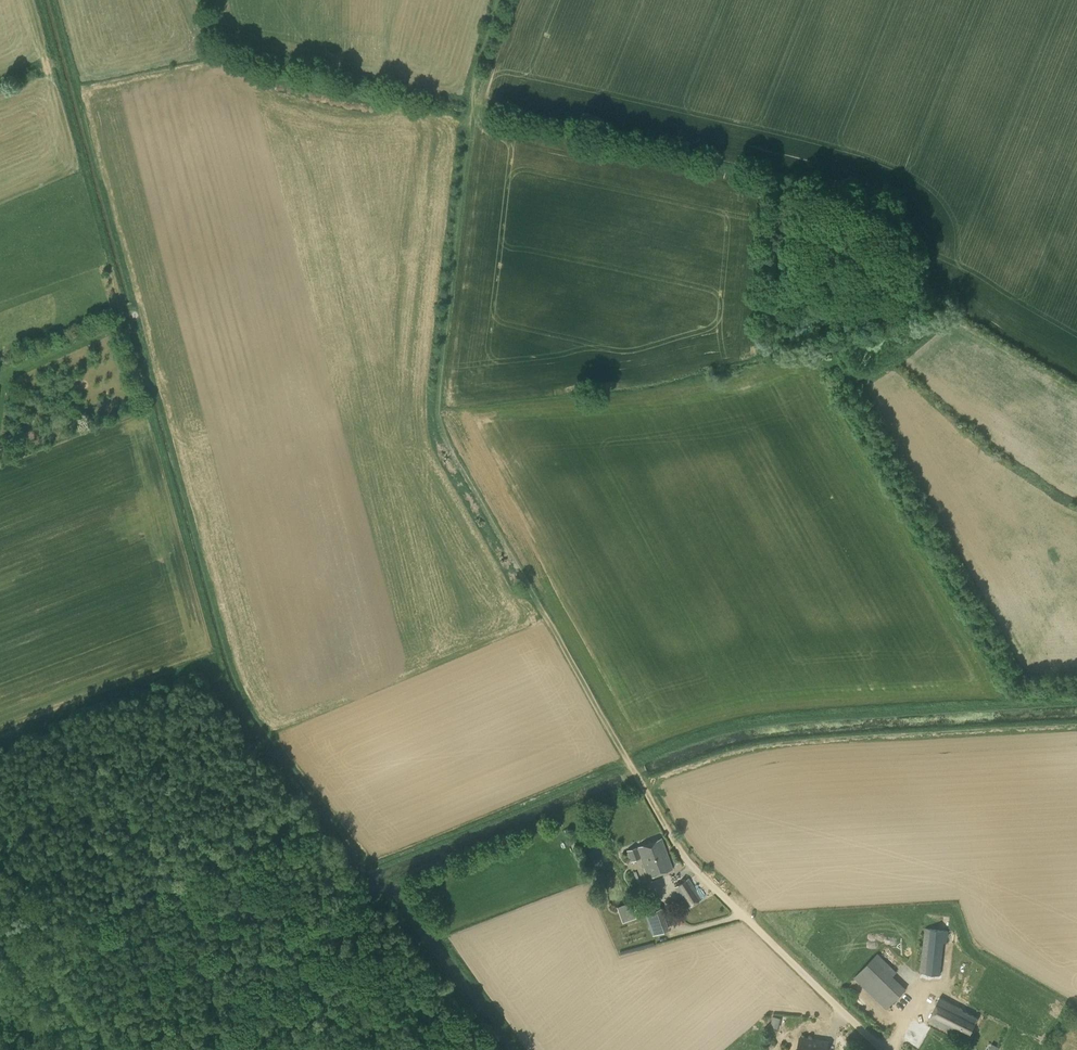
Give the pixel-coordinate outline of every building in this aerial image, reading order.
[(15,437),(9,439),(11,445),(17,443),(15,437)] [(672,869),(661,838),(637,847),(627,850),(631,861),(641,858),(648,877),(672,869)] [(675,887),(688,908),(702,898),(688,878),(675,887)] [(622,921),(635,916),(630,903),(617,907),(622,921)] [(645,914),(653,936),(669,930),(661,908),(645,914)] [(938,974),(941,943),(947,944),(948,931),(925,929),(920,972),(938,974)] [(906,989),(893,976),(897,972),(878,953),(856,977),(886,1008),(906,989)] [(953,1031),(954,1030),(967,1037),(977,1018),(963,1011),(964,1010),(941,998),(930,1019),(953,1031)] [(827,1042),(799,1038),(798,1049),(826,1049),(827,1042)] [(769,1040),(768,1043),(771,1048),(772,1048),(775,1047),(776,1045),(774,1040),(771,1039),(769,1040)]
